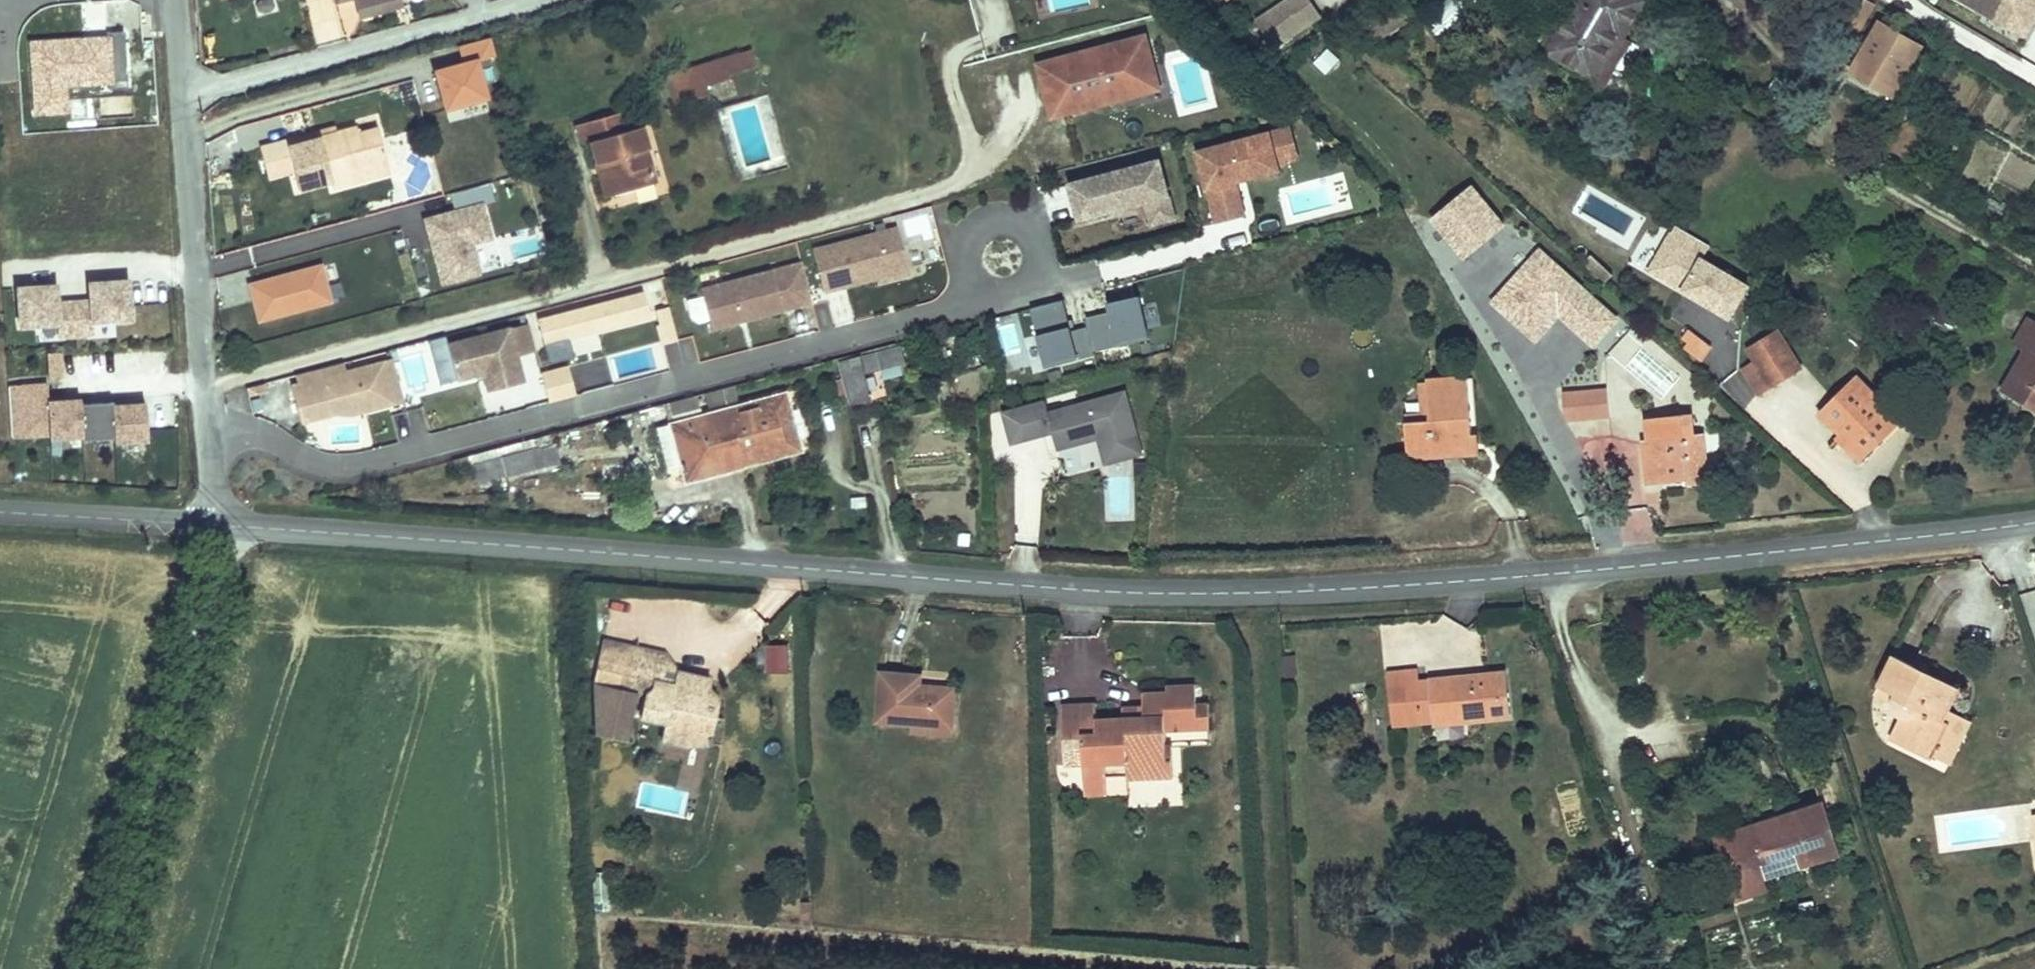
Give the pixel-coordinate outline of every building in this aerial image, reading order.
[(343,32),(361,26),(353,0),(345,0),(334,4),(343,32)] [(360,15),(401,4),(400,0),(356,0),(360,15)] [(1311,0),(1288,0),(1257,21),(1275,47),(1321,16),(1311,0)] [(1436,36),(1469,16),(1459,0),(1453,0),(1425,17),(1436,36)] [(1556,54),(1598,79),(1623,36),(1630,40),(1647,11),(1627,0),(1588,0),(1556,54)] [(2021,28),(2033,4),(2034,5),(2034,0),(1970,0),(2021,28)] [(1863,34),(1875,12),(1858,2),(1845,24),(1863,34)] [(1863,34),(1845,24),(1839,32),(1857,43),(1863,34)] [(1895,97),(1921,53),(1882,31),(1857,75),(1895,97)] [(104,44),(28,50),(33,119),(63,117),(61,91),(107,87),(108,95),(125,94),(121,37),(104,38),(104,44)] [(495,58),(490,40),(459,48),(464,67),(435,75),(445,112),(486,101),(475,63),(495,58)] [(1156,83),(1146,45),(1098,58),(1100,65),(1082,69),(1080,62),(1044,71),(1052,106),(1088,97),(1091,111),(1133,100),(1130,90),(1156,83)] [(1328,47),(1313,60),(1326,73),(1340,60),(1328,47)] [(758,51),(672,77),(677,93),(673,94),(678,109),(714,98),(712,91),(735,84),(733,77),(763,68),(758,51)] [(1100,65),(1098,58),(1080,62),(1082,69),(1100,65)] [(677,93),(672,77),(668,78),(673,94),(677,93)] [(1159,93),(1156,83),(1130,90),(1133,100),(1159,93)] [(1091,111),(1088,97),(1052,106),(1056,120),(1091,111)] [(610,165),(617,199),(654,189),(646,154),(651,153),(646,130),(623,136),(619,118),(579,127),(584,146),(594,144),(599,168),(610,165)] [(1300,153),(1292,122),(1273,127),(1280,158),(1300,153)] [(1246,166),(1280,158),(1273,127),(1199,145),(1217,218),(1247,210),(1239,176),(1248,174),(1246,166)] [(345,178),(384,167),(375,135),(355,141),(354,133),(328,141),(330,151),(321,153),(320,143),(290,151),(289,146),(257,155),(262,183),(292,175),(296,197),(330,187),(332,194),(349,190),(345,178)] [(328,141),(326,136),(289,146),(290,151),(320,143),(328,141)] [(330,151),(328,141),(320,143),(321,153),(330,151)] [(617,199),(610,165),(599,168),(607,202),(617,199)] [(387,180),(384,167),(345,178),(349,190),(387,180)] [(1180,224),(1165,167),(1076,190),(1085,226),(1151,208),(1157,231),(1180,224)] [(1505,225),(1472,186),(1430,221),(1463,260),(1505,225)] [(425,224),(442,289),(480,278),(472,248),(491,242),(482,209),(495,205),(490,187),(450,197),(455,215),(425,224)] [(1643,269),(1723,317),(1742,285),(1696,258),(1704,245),(1670,224),(1643,269)] [(909,269),(898,228),(813,250),(824,291),(877,278),(909,269)] [(1617,319),(1540,249),(1489,305),(1533,345),(1558,318),(1591,347),(1617,319)] [(1601,262),(1586,249),(1578,259),(1592,272),(1601,262)] [(804,261),(792,264),(803,303),(815,300),(804,261)] [(1599,278),(1608,269),(1601,262),(1592,272),(1599,278)] [(803,303),(792,264),(704,287),(714,327),(737,320),(742,313),(749,317),(803,303)] [(879,283),(910,275),(909,269),(877,278),(879,283)] [(331,306),(322,272),(250,291),(259,326),(331,306)] [(134,320),(131,281),(92,283),(93,301),(60,303),(58,286),(19,289),(22,327),(61,325),(62,338),(97,335),(96,322),(134,320)] [(660,343),(677,339),(661,281),(645,285),(660,343)] [(546,344),(652,317),(646,293),(540,321),(546,344)] [(1156,307),(1145,309),(1142,296),(1110,304),(1112,312),(1087,319),(1089,329),(1074,332),(1066,300),(1033,309),(1048,368),(1096,356),(1095,352),(1152,337),(1150,327),(1161,324),(1156,307)] [(1022,314),(1036,370),(1045,368),(1031,312),(1022,314)] [(490,391),(525,382),(518,356),(537,351),(530,323),(449,344),(455,366),(459,380),(485,372),(490,391)] [(2031,323),(2017,344),(2034,355),(2034,326),(2031,323)] [(1709,345),(1688,329),(1682,336),(1688,341),(1684,346),(1699,357),(1709,345)] [(1759,393),(1799,365),(1776,331),(1749,349),(1757,361),(1743,370),(1759,393)] [(577,354),(601,348),(597,332),(573,338),(577,354)] [(902,348),(855,360),(865,398),(885,393),(881,378),(908,372),(902,348)] [(62,353),(49,355),(51,377),(64,376),(62,353)] [(865,398),(855,360),(839,364),(849,402),(865,398)] [(2015,397),(2034,409),(2034,361),(2015,397)] [(404,406),(398,384),(393,365),(347,377),(344,367),(296,380),(298,389),(292,391),(301,427),(336,418),(351,419),(404,406)] [(578,396),(570,367),(543,374),(551,403),(578,396)] [(1428,422),(1402,424),(1405,462),(1477,457),(1475,436),(1471,436),(1466,374),(1425,377),(1425,384),(1419,384),(1421,413),(1427,413),(1428,422)] [(1841,407),(1824,422),(1857,460),(1899,423),(1860,378),(1834,400),(1841,407)] [(265,393),(263,384),(245,389),(247,397),(265,393)] [(149,441),(147,404),(114,406),(114,402),(82,404),(81,400),(49,403),(48,385),(9,388),(13,438),(31,437),(30,425),(51,424),(52,440),(84,437),(85,441),(117,439),(117,443),(149,441)] [(1607,389),(1563,395),(1565,414),(1580,412),(1581,419),(1610,416),(1607,389)] [(1046,401),(1004,412),(1012,443),(1044,435),(1042,431),(1052,428),(1053,433),(1058,450),(1099,439),(1106,465),(1143,455),(1127,393),(1049,413),(1046,401)] [(810,455),(793,397),(735,413),(748,459),(781,450),(785,463),(810,455)] [(709,419),(704,400),(670,409),(675,429),(709,419)] [(1581,419),(1580,412),(1565,414),(1566,421),(1581,419)] [(748,459),(735,413),(709,419),(675,429),(686,467),(692,488),(712,482),(710,469),(748,459)] [(1697,423),(1653,429),(1655,450),(1650,451),(1656,490),(1692,485),(1693,490),(1714,487),(1707,440),(1700,441),(1697,423)] [(52,436),(51,424),(30,425),(31,437),(52,436)] [(686,467),(675,429),(662,433),(673,471),(686,467)] [(555,462),(568,458),(563,438),(550,442),(555,462)] [(550,442),(483,459),(487,472),(493,494),(524,486),(526,492),(579,478),(574,457),(568,458),(555,462),(550,442)] [(748,459),(710,469),(712,482),(751,471),(785,463),(781,450),(748,459)] [(487,472),(483,459),(466,464),(470,476),(487,472)] [(524,486),(493,494),(494,500),(526,492),(524,486)] [(706,736),(714,700),(703,697),(707,679),(673,671),(670,684),(656,680),(659,667),(662,653),(601,639),(591,682),(592,731),(620,738),(632,692),(640,694),(635,715),(661,721),(659,732),(683,738),(685,731),(701,735),(703,744),(707,744),(706,736)] [(786,646),(765,647),(767,673),(788,672),(786,646)] [(659,667),(673,671),(662,653),(659,667)] [(1284,677),(1297,675),(1295,655),(1281,657),(1284,677)] [(1906,665),(1889,656),(1873,689),(1889,697),(1889,703),(1890,707),(1891,711),(1897,719),(1890,734),(1929,755),(1932,748),(1942,726),(1935,722),(1945,700),(1950,688),(1920,672),(1914,682),(1903,675),(1906,665)] [(1914,682),(1920,672),(1906,665),(1903,675),(1914,682)] [(916,667),(876,667),(876,711),(913,711),(913,723),(958,723),(957,684),(927,684),(927,687),(916,687),(916,667)] [(1417,669),(1388,672),(1393,727),(1431,723),(1432,727),(1436,726),(1437,740),(1467,737),(1466,723),(1508,719),(1503,672),(1418,681),(1417,669)] [(1097,716),(1095,699),(1061,701),(1064,764),(1087,763),(1088,773),(1108,772),(1133,772),(1134,778),(1180,777),(1179,741),(1171,741),(1170,723),(1211,722),(1211,698),(1197,699),(1197,676),(1162,677),(1162,688),(1141,688),(1142,704),(1142,714),(1122,714),(1097,716)] [(1965,710),(1945,700),(1935,722),(1942,726),(1932,748),(1942,754),(1965,710)] [(1122,705),(1122,714),(1142,714),(1142,704),(1122,705)] [(913,711),(876,711),(876,723),(913,723),(913,711)] [(958,723),(913,723),(913,732),(958,733),(958,723)] [(703,744),(701,735),(685,731),(683,738),(659,732),(657,738),(682,744),(703,744)] [(1108,794),(1108,772),(1088,773),(1088,793),(1108,794)] [(1784,868),(1831,851),(1813,797),(1767,811),(1769,820),(1754,824),(1750,817),(1722,824),(1739,863),(1724,869),(1735,895),(1761,887),(1756,876),(1753,862),(1777,852),(1784,868)] [(1769,820),(1767,811),(1750,817),(1754,824),(1769,820)] [(1739,863),(1722,824),(1710,828),(1724,869),(1739,863)] [(1753,862),(1756,876),(1784,868),(1777,852),(1753,862)]
